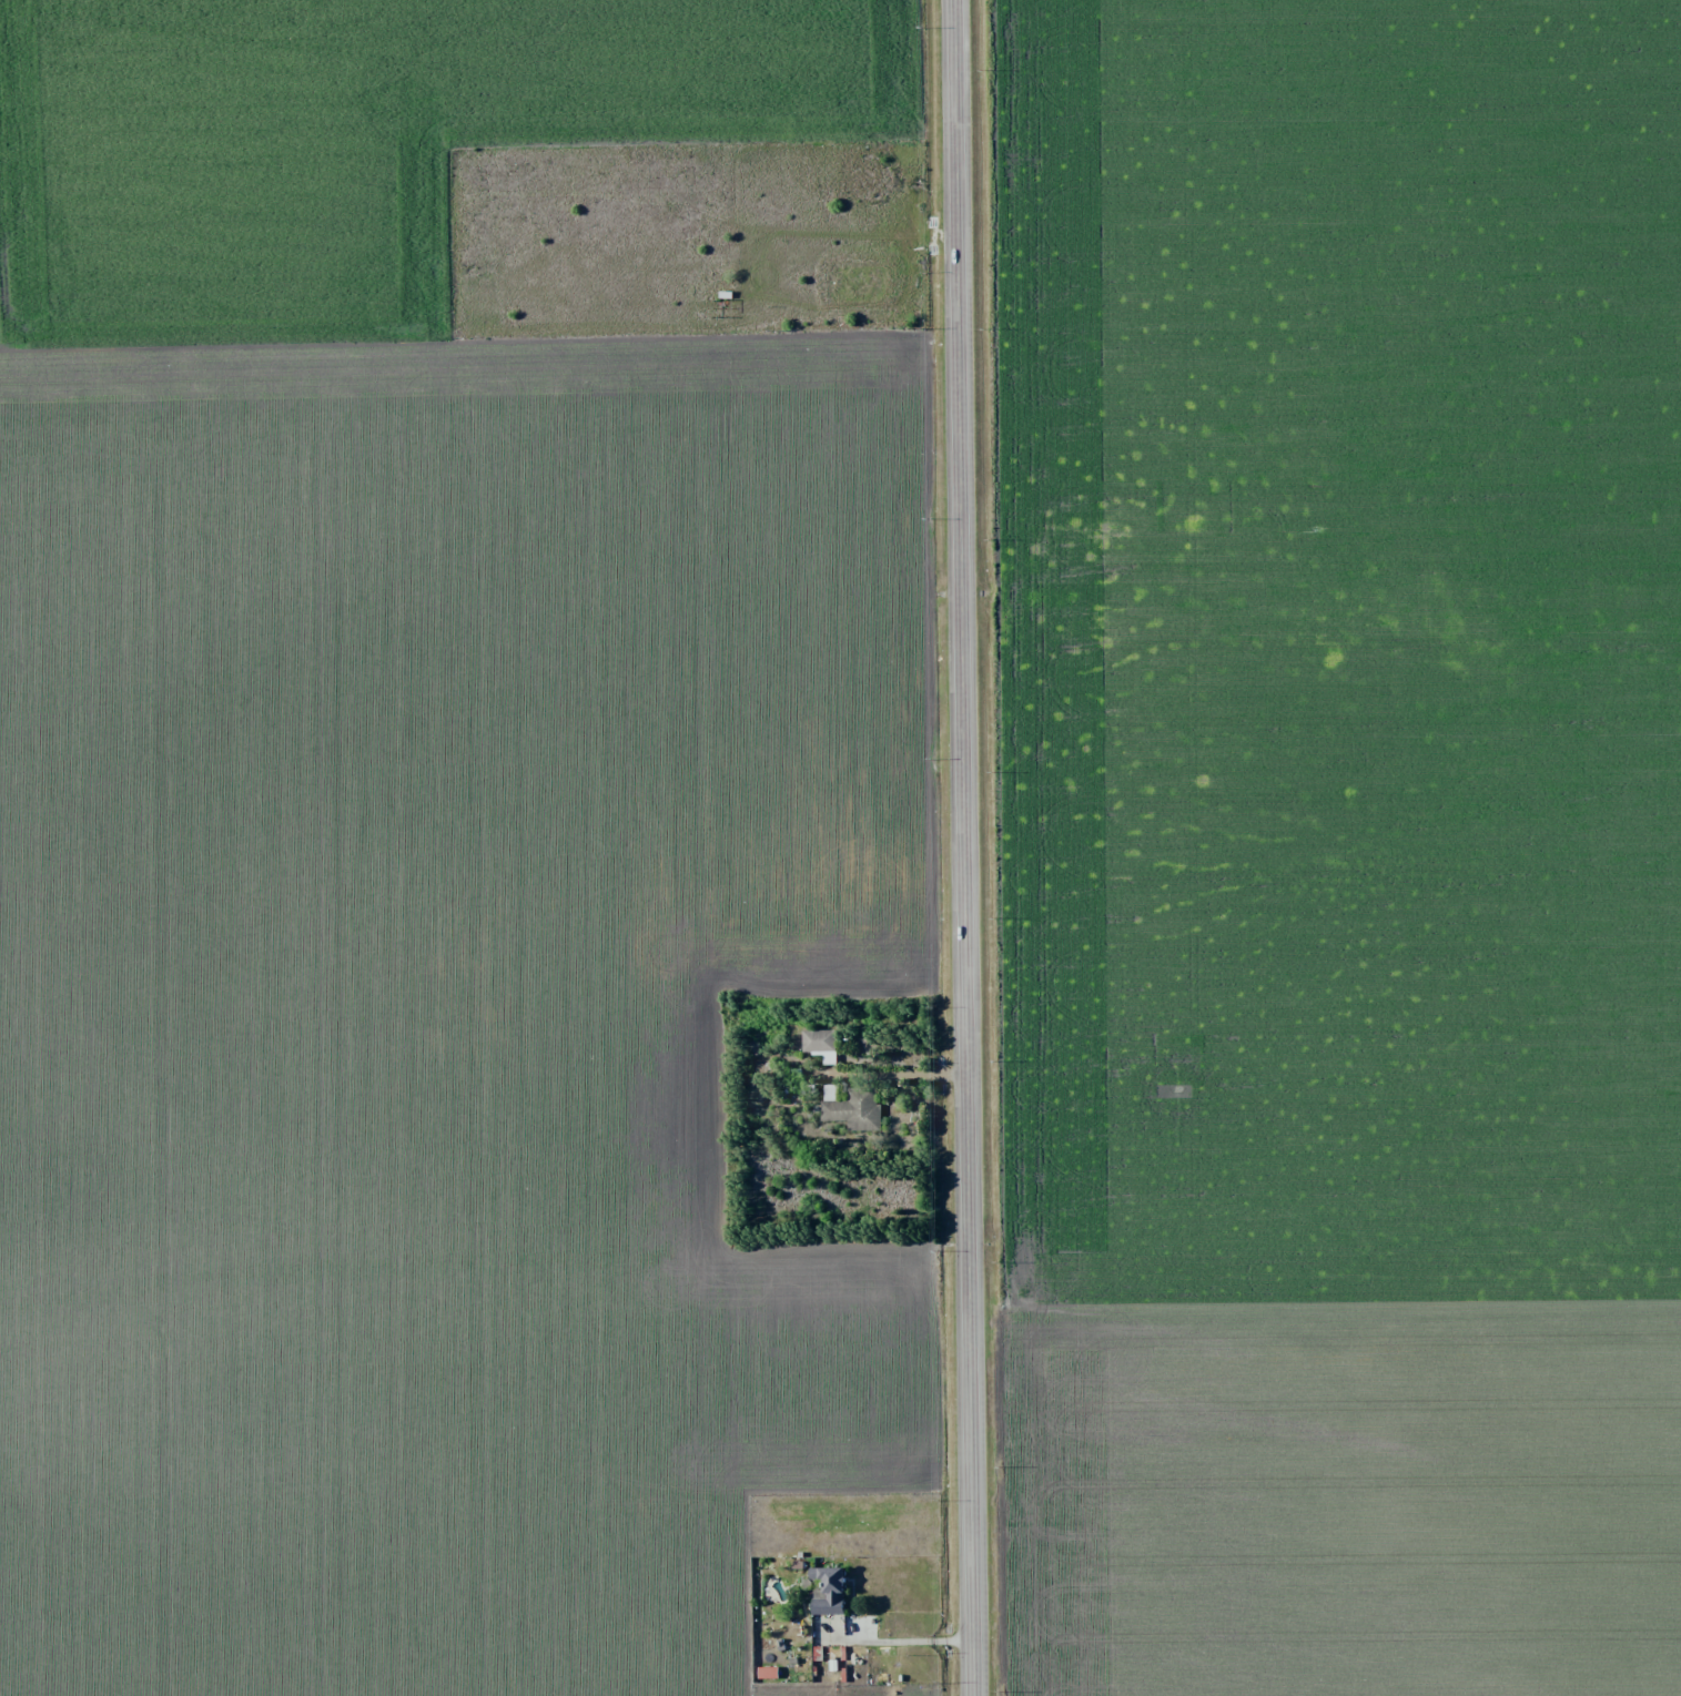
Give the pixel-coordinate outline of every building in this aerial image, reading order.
[(834,1030),(800,1030),(800,1053),(834,1053),(834,1030)] [(877,1130),(877,1087),(846,1087),(846,1101),(834,1101),(834,1086),(822,1086),(822,1121),(846,1121),(846,1130),(877,1130)] [(842,1616),(842,1569),(809,1569),(810,1616),(842,1616)]
